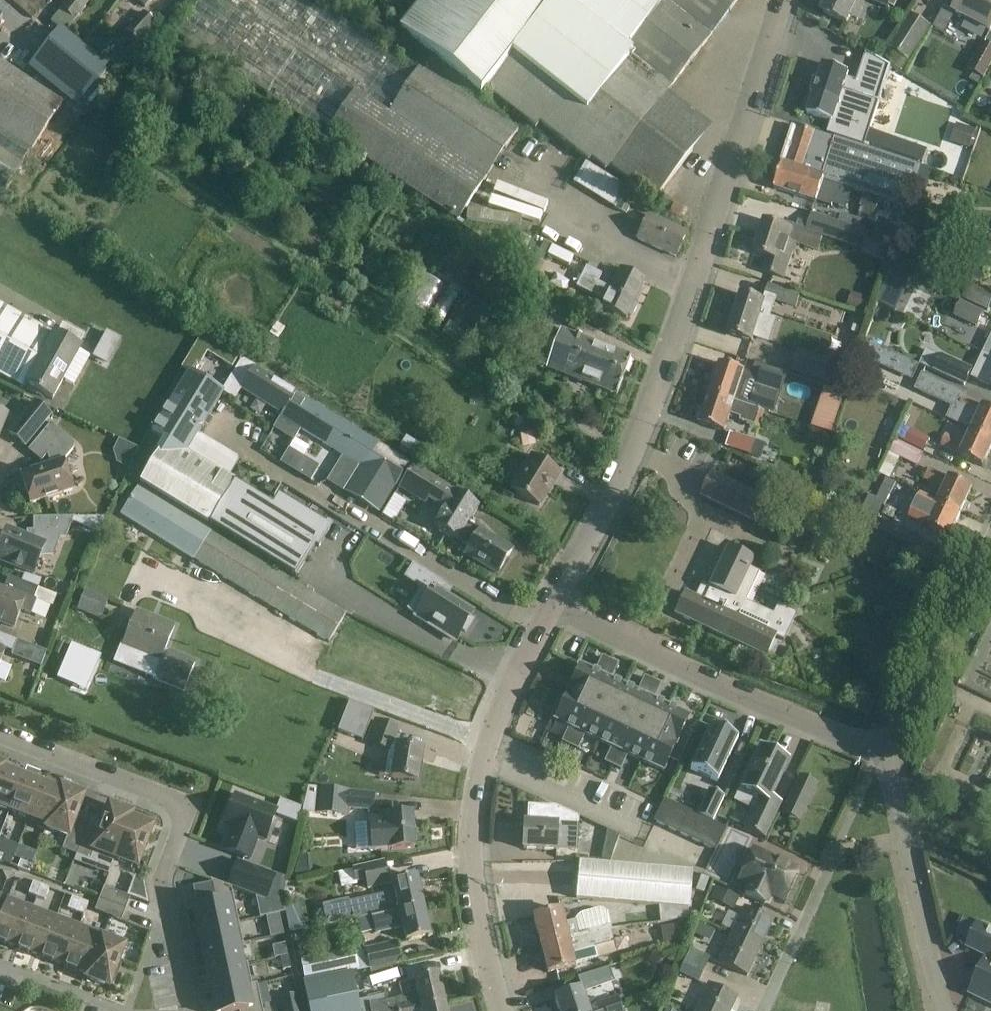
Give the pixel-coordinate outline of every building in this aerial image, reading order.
[(52,23),(64,33),(91,0),(71,0),(52,23)] [(457,221),(516,132),(419,68),(417,71),(311,0),(197,0),(175,34),(457,221)] [(654,201),(692,152),(647,117),(739,0),(425,0),(399,33),(479,95),(484,88),(535,128),(539,123),(574,149),(589,162),(592,159),(606,170),(609,166),(654,201)] [(852,17),(857,19),(861,10),(856,8),(859,0),(829,0),(824,13),(849,24),(852,17)] [(954,11),(990,31),(990,0),(960,0),(954,11)] [(155,21),(144,11),(122,35),(133,45),(155,21)] [(931,26),(911,13),(895,39),(883,59),(902,72),(931,26)] [(75,106),(106,68),(60,30),(29,69),(75,106)] [(984,78),(990,64),(990,47),(984,43),(969,71),(984,78)] [(808,113),(832,121),(828,134),(865,146),(891,66),(866,52),(857,81),(847,78),(849,72),(823,64),(808,113)] [(5,189),(63,103),(0,62),(0,186),(5,189)] [(941,95),(947,84),(910,63),(904,74),(941,95)] [(970,149),(976,131),(956,125),(950,143),(970,149)] [(783,163),(775,188),(794,195),(805,198),(816,202),(817,201),(823,181),(837,185),(852,190),(864,194),(860,207),(861,208),(876,212),(880,199),(885,201),(893,204),(907,208),(911,195),(920,166),(818,133),(799,127),(786,165),(783,163)] [(977,143),(965,182),(973,185),(986,145),(977,143)] [(615,209),(628,188),(586,163),(573,183),(615,209)] [(622,199),(616,210),(626,215),(631,204),(622,199)] [(637,239),(657,248),(675,257),(686,233),(648,215),(637,239)] [(780,221),(779,225),(765,221),(755,253),(766,257),(761,270),(786,278),(796,245),(805,247),(819,252),(824,237),(863,250),(869,232),(813,215),(810,225),(799,222),(797,227),(780,221)] [(874,230),(896,240),(903,226),(881,216),(874,230)] [(960,226),(975,233),(973,237),(987,243),(986,245),(990,248),(990,234),(978,228),(978,226),(963,219),(960,226)] [(921,243),(924,235),(914,232),(910,240),(921,243)] [(526,270),(536,277),(544,264),(534,258),(526,270)] [(490,262),(480,277),(489,283),(499,268),(490,262)] [(627,318),(645,282),(620,269),(610,289),(597,283),(600,275),(585,268),(575,288),(590,296),(591,294),(605,301),(602,306),(627,318)] [(887,269),(878,304),(898,310),(908,274),(887,269)] [(962,298),(986,309),(990,298),(990,293),(969,283),(962,298)] [(451,285),(432,315),(443,322),(461,291),(451,285)] [(765,296),(797,306),(801,295),(769,285),(765,296)] [(851,292),(847,306),(868,312),(873,299),(851,292)] [(742,295),(729,334),(748,340),(751,342),(753,338),(760,316),(770,320),(771,317),(775,306),(764,303),(764,302),(761,301),(742,295)] [(961,301),(954,315),(975,325),(982,311),(961,301)] [(81,349),(78,348),(83,337),(62,326),(57,336),(0,305),(0,376),(25,389),(27,386),(52,400),(81,349)] [(844,311),(837,332),(857,339),(864,318),(844,311)] [(205,333),(221,343),(228,331),(212,321),(205,333)] [(450,321),(442,334),(456,343),(464,331),(450,321)] [(520,328),(516,340),(525,343),(530,331),(520,328)] [(111,364),(119,335),(102,330),(93,360),(111,364)] [(553,353),(546,369),(562,375),(565,367),(573,369),(578,357),(624,375),(631,358),(561,332),(553,353)] [(202,333),(195,345),(207,353),(213,357),(221,344),(202,333)] [(546,369),(553,353),(533,346),(527,362),(546,369)] [(873,359),(872,362),(894,372),(901,356),(879,346),(873,359)] [(799,350),(792,372),(836,387),(837,384),(842,371),(843,365),(799,350)] [(927,350),(920,365),(966,386),(974,369),(942,354),(941,356),(927,350)] [(984,353),(973,377),(990,386),(990,357),(984,353)] [(562,375),(617,396),(624,375),(578,357),(573,369),(565,367),(562,375)] [(285,432),(305,399),(242,361),(240,365),(230,382),(283,414),(275,426),(285,432)] [(734,401),(744,371),(721,363),(710,394),(734,401)] [(785,375),(765,368),(759,386),(779,393),(785,375)] [(928,369),(921,383),(951,397),(957,383),(928,369)] [(224,392),(207,382),(190,371),(153,432),(167,440),(187,453),(224,392)] [(9,400),(16,403),(19,395),(12,392),(9,400)] [(749,407),(734,401),(710,394),(700,424),(724,432),(730,415),(741,419),(740,421),(760,428),(765,412),(753,408),(749,407)] [(990,440),(990,409),(981,405),(981,406),(964,398),(959,408),(979,417),(972,431),(990,440)] [(300,429),(363,467),(378,443),(305,399),(285,432),(295,438),(300,429)] [(756,399),(753,408),(765,412),(768,402),(756,399)] [(25,446),(50,415),(35,403),(10,433),(25,446)] [(22,475),(31,504),(50,498),(73,490),(63,462),(73,450),(74,446),(72,442),(50,424),(28,451),(42,462),(47,456),(50,465),(22,475)] [(903,426),(897,438),(924,451),(930,439),(903,426)] [(990,449),(990,440),(972,431),(966,444),(946,434),(941,445),(958,453),(957,454),(983,466),(990,449)] [(764,444),(730,432),(725,447),(759,458),(764,444)] [(118,440),(113,452),(117,464),(129,470),(139,449),(118,440)] [(141,482),(295,577),(314,546),(318,548),(330,529),(278,497),(273,505),(269,503),(187,453),(167,440),(160,451),(141,482)] [(890,452),(914,464),(920,452),(896,440),(890,452)] [(410,451),(408,454),(418,460),(426,449),(416,442),(416,443),(410,451)] [(346,490),(345,491),(379,512),(405,470),(409,463),(378,443),(363,467),(348,491),(346,490)] [(539,506),(560,472),(532,455),(511,489),(539,506)] [(139,456),(127,474),(139,482),(151,464),(139,456)] [(452,522),(457,520),(461,522),(465,515),(471,519),(479,507),(412,466),(403,480),(446,507),(434,526),(446,533),(452,522)] [(961,513),(972,488),(947,476),(947,477),(930,469),(925,479),(942,487),(935,501),(961,513)] [(702,496),(754,521),(756,517),(768,520),(769,521),(777,504),(712,474),(702,496)] [(122,514),(191,557),(329,642),(345,614),(139,486),(122,514)] [(865,508),(884,517),(890,505),(870,496),(865,508)] [(894,497),(888,509),(899,515),(905,502),(894,497)] [(912,506),(907,516),(923,524),(923,525),(949,538),(961,513),(935,501),(929,514),(912,506)] [(384,514),(394,520),(400,510),(390,504),(384,514)] [(800,511),(796,519),(805,523),(809,515),(800,511)] [(511,551),(468,524),(471,519),(465,515),(461,522),(457,520),(452,522),(446,533),(469,547),(465,553),(497,573),(511,551)] [(15,518),(16,519),(33,519),(33,531),(27,531),(27,534),(25,539),(7,532),(0,549),(0,561),(33,574),(44,548),(55,552),(62,533),(67,535),(74,518),(15,518)] [(728,520),(723,529),(738,537),(743,529),(728,520)] [(753,560),(731,550),(728,548),(710,587),(711,587),(704,602),(685,593),(675,615),(765,658),(767,654),(772,656),(771,657),(782,662),(789,646),(778,641),(778,642),(774,640),(775,636),(784,640),(796,614),(778,605),(773,615),(745,601),(759,572),(749,568),(753,560)] [(413,565),(406,577),(422,588),(408,610),(417,615),(416,616),(431,625),(431,626),(440,632),(441,631),(456,640),(462,630),(466,632),(473,621),(469,619),(471,617),(444,600),(451,589),(413,565)] [(14,627),(21,611),(31,614),(36,600),(46,604),(50,594),(38,589),(38,588),(16,580),(11,593),(0,588),(0,622),(14,627)] [(79,610),(101,618),(109,599),(86,591),(79,610)] [(153,680),(184,692),(196,662),(171,652),(169,656),(164,653),(175,626),(137,610),(129,629),(122,649),(159,663),(153,680)] [(6,649),(13,652),(18,641),(0,634),(0,664),(6,649)] [(27,649),(23,661),(40,668),(45,656),(27,649)] [(70,652),(63,670),(84,678),(91,661),(70,652)] [(580,666),(567,693),(589,703),(609,661),(602,657),(594,673),(580,666)] [(609,661),(589,703),(611,714),(624,686),(610,680),(618,665),(609,661)] [(624,686),(611,714),(632,724),(652,681),(644,677),(637,693),(624,686)] [(652,681),(632,724),(654,734),(667,707),(653,700),(660,685),(652,681)] [(567,693),(555,720),(569,727),(561,742),(569,746),(589,703),(567,693)] [(589,703),(569,746),(578,750),(585,735),(598,741),(611,714),(589,703)] [(355,707),(347,725),(360,731),(368,713),(355,707)] [(667,707),(654,734),(685,748),(692,733),(683,728),(689,717),(667,707)] [(611,714),(598,741),(612,747),(604,762),(612,766),(632,724),(611,714)] [(384,777),(398,779),(417,782),(422,750),(392,745),(398,729),(376,721),(367,742),(388,750),(384,777)] [(632,724),(612,766),(620,770),(627,755),(641,761),(654,734),(632,724)] [(710,727),(690,769),(717,782),(738,739),(710,727)] [(654,734),(641,761),(663,771),(669,759),(678,764),(685,748),(654,734)] [(754,807),(743,829),(764,839),(777,812),(766,807),(787,763),(782,761),(784,756),(767,749),(765,753),(760,750),(736,798),(754,807)] [(9,811),(22,778),(3,771),(3,770),(0,778),(0,807),(9,811)] [(316,771),(311,784),(322,789),(327,776),(316,771)] [(799,777),(786,803),(781,815),(799,823),(805,812),(817,785),(799,777)] [(28,818),(41,785),(22,778),(9,811),(28,818)] [(47,825),(60,792),(41,785),(28,818),(47,825)] [(62,850),(76,855),(87,828),(74,823),(84,796),(61,787),(60,792),(47,825),(45,829),(67,837),(62,850)] [(696,815),(701,817),(712,822),(724,797),(708,789),(696,815)] [(672,790),(667,800),(677,805),(682,795),(672,790)] [(347,793),(346,809),(371,812),(373,796),(347,793)] [(232,827),(224,850),(249,859),(258,837),(265,840),(277,811),(235,796),(224,824),(232,827)] [(661,805),(653,822),(654,822),(665,828),(676,805),(664,800),(661,805)] [(676,805),(665,828),(678,834),(689,811),(676,805)] [(76,855),(90,860),(93,851),(115,859),(131,816),(132,816),(132,814),(109,806),(99,832),(87,828),(76,855)] [(689,811),(678,834),(690,840),(701,817),(696,815),(689,811)] [(372,824),(370,824),(365,824),(368,852),(414,849),(412,815),(390,816),(389,813),(372,815),(372,824)] [(115,859),(137,868),(153,827),(145,824),(146,821),(132,816),(131,816),(115,859)] [(701,817),(690,840),(702,846),(713,823),(712,822),(701,817)] [(556,851),(557,835),(577,836),(578,823),(556,822),(556,823),(524,822),(523,849),(556,851)] [(713,823),(702,846),(715,851),(725,829),(713,823)] [(607,830),(601,861),(610,862),(619,835),(607,830)] [(789,868),(791,866),(777,860),(776,862),(753,851),(740,880),(750,885),(745,896),(764,905),(769,894),(783,900),(796,871),(789,868)] [(298,857),(292,878),(313,874),(311,856),(298,857)] [(29,873),(33,865),(21,861),(18,869),(29,873)] [(237,862),(229,885),(266,899),(274,877),(237,862)] [(383,863),(352,869),(355,883),(365,881),(367,889),(388,885),(383,863)] [(659,906),(689,908),(691,873),(580,863),(577,899),(659,906)] [(375,918),(423,907),(416,877),(392,883),(397,904),(390,906),(388,895),(348,903),(348,901),(323,906),(327,926),(359,920),(360,921),(375,918)] [(198,931),(239,923),(231,888),(211,880),(215,903),(193,908),(198,931)] [(285,882),(283,895),(291,894),(295,889),(294,882),(285,882)] [(29,894),(37,897),(41,886),(33,883),(29,894)] [(37,897),(45,900),(49,889),(41,886),(37,897)] [(716,887),(710,899),(733,910),(739,898),(716,887)] [(104,888),(100,899),(126,909),(130,898),(104,888)] [(76,912),(80,900),(72,897),(68,909),(76,912)] [(32,908),(8,899),(0,921),(0,941),(17,948),(32,908)] [(95,911),(121,921),(126,909),(100,899),(95,911)] [(88,904),(80,900),(76,912),(84,915),(88,904)] [(659,906),(660,922),(687,920),(689,908),(659,906)] [(423,907),(375,918),(360,921),(362,934),(374,932),(375,935),(402,929),(405,941),(430,936),(423,907)] [(744,907),(731,935),(760,948),(773,920),(755,912),(744,907)] [(32,908),(17,948),(41,957),(56,917),(32,908)] [(612,929),(612,928),(608,912),(604,909),(599,909),(581,914),(575,919),(576,920),(563,924),(560,910),(534,917),(540,944),(598,930),(609,928),(610,930),(612,929)] [(80,926),(56,917),(41,957),(64,966),(80,926)] [(282,922),(274,924),(277,936),(285,934),(282,922)] [(202,952),(243,944),(239,923),(198,931),(202,952)] [(698,923),(693,934),(709,942),(715,931),(698,923)] [(678,924),(660,928),(663,944),(681,940),(678,924)] [(80,926),(64,966),(88,974),(103,938),(104,935),(80,926)] [(540,944),(548,973),(574,966),(573,964),(599,957),(596,947),(613,942),(610,930),(609,928),(598,930),(540,944)] [(285,934),(277,936),(280,947),(287,946),(285,934)] [(731,935),(717,963),(729,968),(747,976),(760,948),(731,935)] [(125,947),(103,938),(88,974),(86,978),(109,987),(111,983),(114,984),(119,971),(116,970),(125,947)] [(301,959),(301,961),(305,980),(331,975),(356,970),(356,971),(400,963),(396,943),(365,949),(366,952),(354,954),(353,949),(301,959)] [(243,965),(239,946),(243,945),(243,944),(202,952),(207,973),(247,965),(247,964),(243,965)] [(288,956),(280,958),(283,971),(290,969),(291,969),(288,956)] [(970,993),(989,1001),(990,998),(990,963),(986,960),(970,993)] [(679,973),(697,981),(702,970),(685,961),(679,973)] [(252,985),(247,965),(207,973),(211,995),(257,985),(257,984),(252,985)] [(583,992),(614,982),(609,967),(578,977),(583,992)] [(422,1010),(445,1005),(438,975),(415,980),(418,995),(385,1002),(384,995),(356,1001),(349,973),(303,983),(309,1010),(420,1010),(422,1010)] [(719,989),(707,983),(695,1010),(731,1010),(737,997),(719,989)] [(257,985),(211,995),(214,1010),(262,1010),(257,985)] [(581,989),(555,998),(559,1010),(588,1010),(581,989)] [(280,998),(283,1010),(299,1010),(296,995),(280,998)] [(621,1004),(621,1006),(625,1005),(622,997),(618,998),(618,997),(603,1002),(605,1009),(621,1004)]
